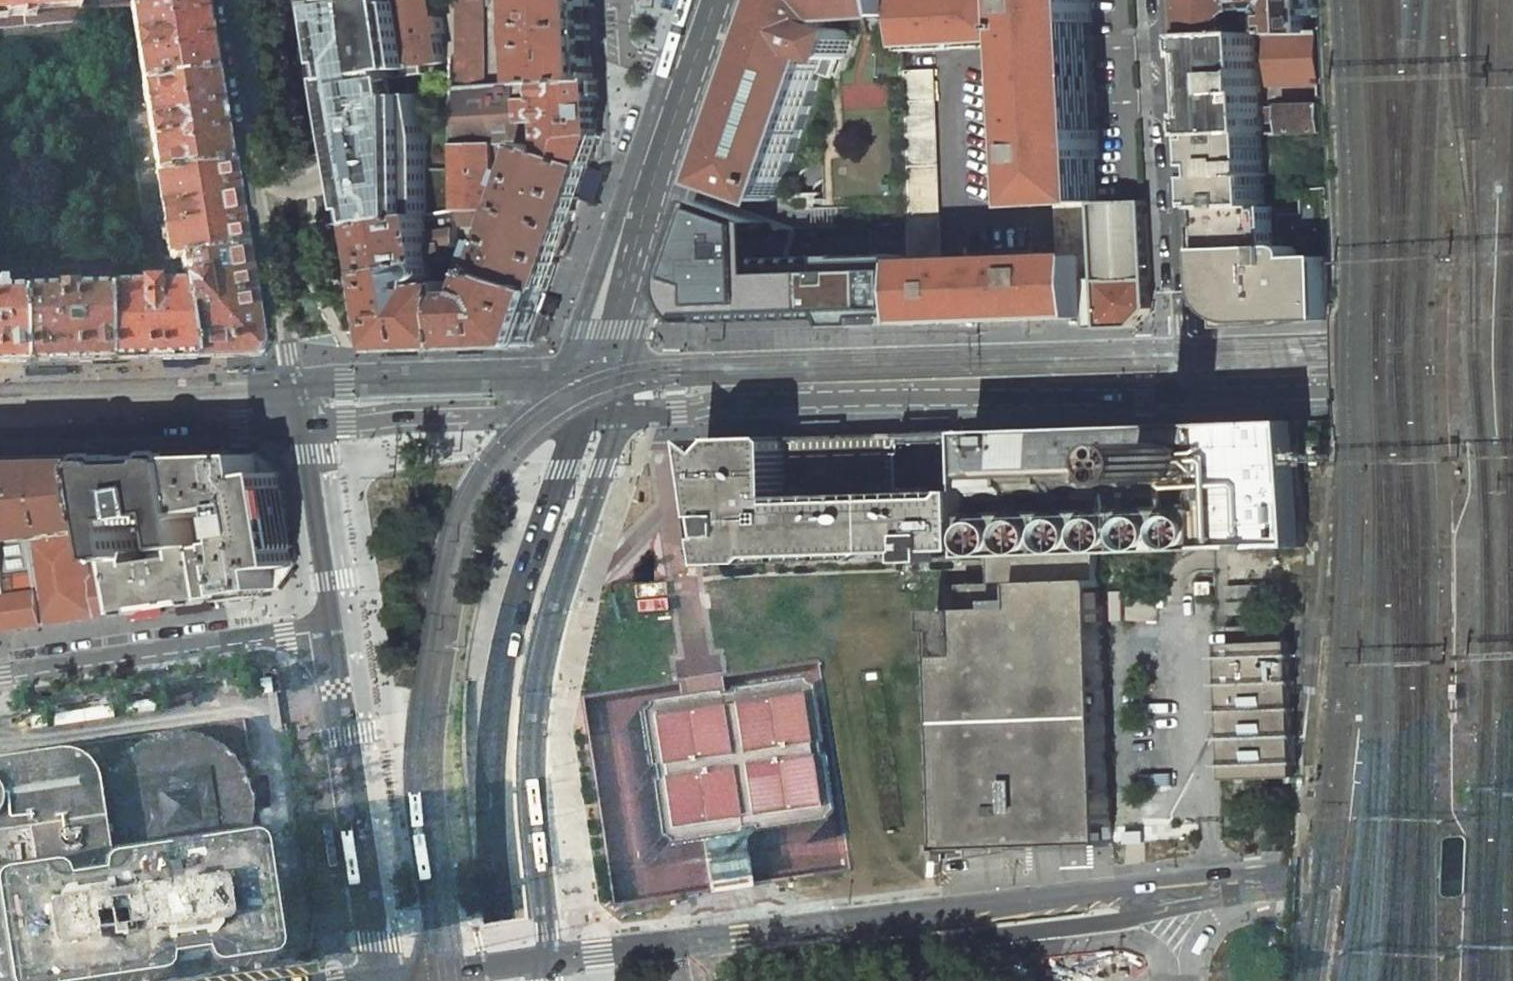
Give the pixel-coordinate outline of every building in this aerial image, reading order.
[(85,21),(81,0),(0,0),(0,28),(85,21)] [(130,5),(143,83),(217,71),(205,0),(167,0),(155,2),(130,5)] [(389,24),(391,38),(397,69),(410,67),(446,61),(437,0),(385,0),(389,24)] [(456,31),(457,88),(485,86),(485,0),(456,0),(456,31)] [(533,26),(531,26),(531,34),(528,34),(529,38),(531,38),(532,47),(534,47),(536,83),(599,80),(594,0),(532,0),(533,26)] [(718,181),(719,181),(712,200),(797,231),(866,228),(865,207),(907,205),(904,120),(883,121),(885,161),(856,162),(844,173),(845,180),(840,180),(840,206),(831,203),(864,100),(825,87),(833,65),(824,62),(826,55),(840,60),(846,57),(847,55),(853,40),(852,39),(853,37),(851,30),(837,25),(840,18),(900,15),(899,0),(780,0),(718,181)] [(900,15),(901,46),(1008,40),(1007,16),(1011,15),(1025,15),(1025,6),(1019,6),(1019,0),(899,0),(900,15)] [(1025,6),(1025,15),(1025,26),(1024,26),(1024,30),(1032,30),(1034,63),(1027,63),(1029,97),(1036,96),(1038,133),(1031,134),(1032,164),(1034,163),(1036,188),(1034,188),(1034,206),(1057,205),(1087,203),(1096,202),(1103,202),(1102,200),(1095,200),(1093,160),(1100,159),(1099,130),(1092,130),(1086,23),(1093,23),(1092,0),(1025,0),(1025,6)] [(1197,36),(1267,34),(1306,32),(1305,0),(1195,0),(1197,36)] [(1306,32),(1267,34),(1267,41),(1269,85),(1311,83),(1320,83),(1318,32),(1306,32)] [(1267,34),(1197,36),(1203,135),(1261,134),(1267,133),(1267,127),(1262,127),(1257,41),(1267,41),(1267,34)] [(352,134),(367,226),(434,216),(410,67),(397,69),(343,77),(344,84),(343,84),(351,135),(352,134)] [(933,70),(902,71),(904,120),(907,205),(908,226),(909,256),(909,262),(940,261),(933,70)] [(217,71),(143,83),(157,175),(231,163),(217,71)] [(591,166),(602,136),(599,80),(536,83),(485,86),(457,88),(457,144),(496,144),(510,144),(530,145),(591,166)] [(1320,83),(1311,83),(1313,106),(1321,106),(1320,83)] [(1313,106),(1268,107),(1269,123),(1280,123),(1281,133),(1323,131),(1321,106),(1313,106)] [(1207,208),(1247,206),(1257,205),(1264,205),(1263,177),(1265,176),(1265,173),(1263,173),(1261,134),(1203,135),(1207,208)] [(496,144),(457,144),(458,210),(474,210),(496,209),(495,168),(496,144)] [(510,144),(496,144),(495,168),(509,167),(510,144)] [(591,166),(530,145),(514,190),(511,189),(510,194),(513,195),(508,207),(570,228),(591,166)] [(231,163),(157,175),(162,207),(156,208),(159,226),(165,225),(170,256),(174,259),(245,248),(231,163)] [(1300,204),(1327,203),(1326,187),(1300,189),(1300,204)] [(712,200),(683,286),(678,312),(691,324),(716,323),(840,318),(843,327),(845,326),(873,325),(873,317),(911,316),(909,262),(909,256),(901,256),(900,254),(899,254),(899,256),(886,257),(885,255),(884,255),(884,257),(871,257),(870,255),(869,255),(869,257),(867,257),(856,258),(855,255),(834,256),(834,258),(787,259),(788,250),(797,231),(712,200)] [(1087,203),(1089,256),(1089,280),(1091,318),(1092,328),(1135,328),(1153,309),(1152,305),(1147,201),(1103,202),(1096,202),(1087,203)] [(1087,203),(1057,205),(1060,257),(1089,256),(1087,203)] [(1327,203),(1300,204),(1301,213),(1283,213),(1284,236),(1328,234),(1327,203)] [(1263,323),(1257,205),(1247,206),(1251,280),(1247,280),(1249,306),(1249,323),(1263,323)] [(1283,277),(1281,236),(1284,236),(1283,213),(1273,213),(1273,205),(1264,205),(1257,205),(1263,323),(1273,322),(1271,282),(1271,277),(1283,277)] [(1206,208),(1211,291),(1211,293),(1216,304),(1220,310),(1225,315),(1230,318),(1236,321),(1242,322),(1249,323),(1249,306),(1247,280),(1251,280),(1247,206),(1207,208),(1206,208)] [(488,259),(458,248),(459,262),(470,266),(487,271),(548,292),(570,228),(508,207),(508,209),(505,209),(488,259)] [(474,210),(458,210),(458,212),(458,235),(475,239),(474,210)] [(375,274),(459,262),(458,248),(458,235),(458,212),(434,216),(367,226),(375,274)] [(866,228),(867,257),(869,257),(869,255),(870,255),(871,257),(884,257),(884,255),(885,255),(886,257),(899,256),(899,254),(900,254),(901,256),(909,256),(908,226),(866,228)] [(1271,282),(1273,322),(1332,321),(1328,234),(1284,236),(1281,236),(1283,277),(1271,277),(1271,282)] [(245,248),(174,259),(175,260),(176,262),(181,262),(183,270),(189,277),(185,282),(198,357),(253,356),(258,353),(260,349),(261,346),(245,248)] [(940,261),(909,262),(911,316),(911,324),(1091,318),(1089,280),(1089,256),(1060,257),(940,261)] [(459,262),(375,274),(387,351),(410,350),(460,348),(459,282),(440,285),(440,278),(459,275),(459,262)] [(470,266),(459,262),(459,275),(459,282),(460,348),(495,347),(530,345),(540,316),(548,292),(487,271),(477,298),(473,295),(471,295),(470,266)] [(140,283),(110,285),(112,359),(198,357),(185,282),(184,282),(158,283),(158,281),(141,281),(140,283)] [(110,285),(25,288),(27,362),(112,359),(110,285)] [(0,289),(0,363),(27,362),(25,288),(0,289)] [(1106,553),(1305,546),(1301,421),(1238,423),(956,434),(959,506),(960,557),(989,556),(1096,553),(1106,553)] [(875,551),(901,551),(901,559),(907,559),(930,558),(929,547),(937,546),(938,553),(948,553),(948,558),(960,557),(959,506),(956,434),(940,433),(863,436),(772,439),(741,440),(728,453),(708,442),(713,474),(718,516),(725,515),(728,533),(721,535),(725,564),(746,564),(875,560),(875,551)] [(259,455),(193,457),(203,518),(207,517),(206,511),(235,507),(240,542),(207,547),(215,599),(278,589),(295,565),(288,519),(282,473),(259,455)] [(151,458),(103,459),(114,531),(118,558),(139,555),(134,520),(178,513),(183,548),(207,544),(203,518),(193,457),(151,458)] [(23,462),(34,537),(88,529),(88,535),(114,531),(103,459),(23,462)] [(39,571),(34,537),(23,462),(0,463),(0,577),(39,571)] [(114,531),(88,535),(88,529),(34,537),(39,571),(0,577),(0,631),(126,612),(114,531)] [(169,542),(148,546),(149,553),(171,550),(169,542)] [(139,555),(118,558),(126,612),(171,605),(178,604),(215,599),(207,547),(207,544),(183,548),(185,557),(141,564),(139,555)] [(958,836),(964,836),(964,833),(996,832),(996,846),(1109,840),(1096,553),(989,556),(991,581),(962,582),(963,610),(940,609),(931,608),(932,630),(937,630),(945,840),(940,841),(941,852),(952,852),(952,848),(959,848),(958,836)] [(1267,598),(1267,585),(1225,587),(1225,599),(1267,598)] [(1267,602),(1225,603),(1226,617),(1268,615),(1267,602)] [(1284,625),(1231,627),(1236,769),(1289,767),(1284,625)] [(786,698),(617,724),(639,867),(705,857),(719,855),(719,851),(730,849),(730,853),(743,851),(808,841),(808,837),(786,698)] [(306,950),(290,814),(253,819),(242,726),(102,743),(102,740),(0,752),(0,980),(47,980),(306,950)] [(409,853),(400,752),(379,751),(379,792),(387,847),(388,856),(409,853)] [(996,832),(964,833),(964,836),(958,836),(959,848),(996,846),(996,832)] [(719,855),(705,857),(706,862),(705,862),(708,882),(748,876),(745,856),(744,856),(743,851),(730,853),(730,849),(719,851),(719,855)]
